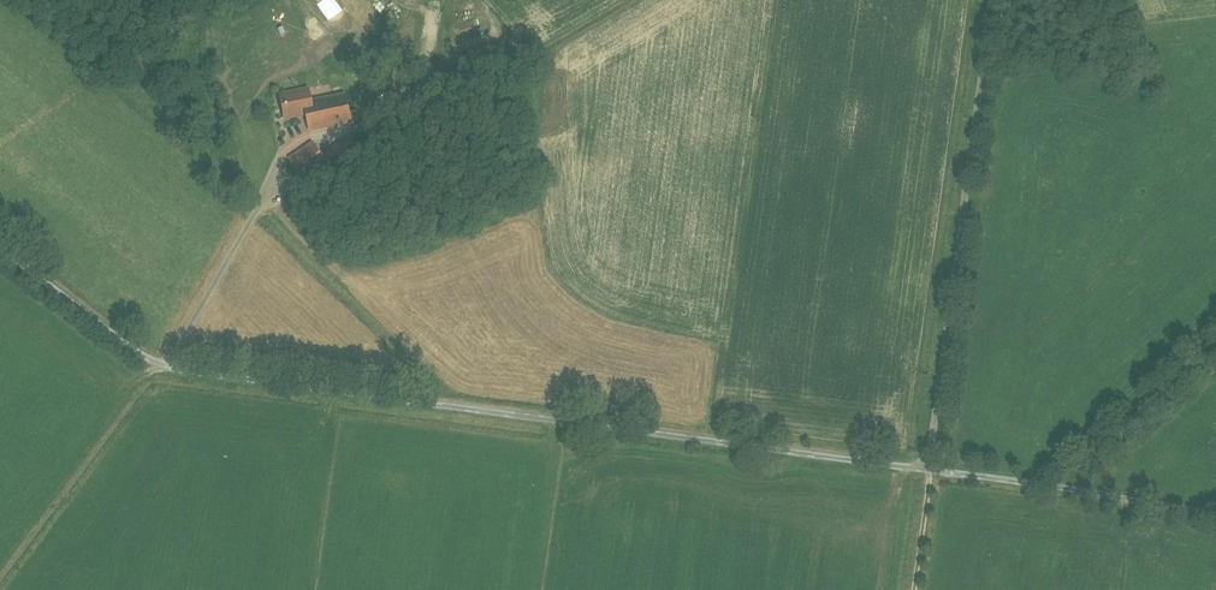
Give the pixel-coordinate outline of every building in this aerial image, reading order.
[(309,91),(279,97),(285,121),(306,116),(309,131),(351,122),(345,94),(311,102),(309,91)] [(345,142),(320,160),(331,176),(357,158),(345,142)] [(320,160),(310,147),(288,163),(310,193),(332,178),(331,176),(320,160)]
